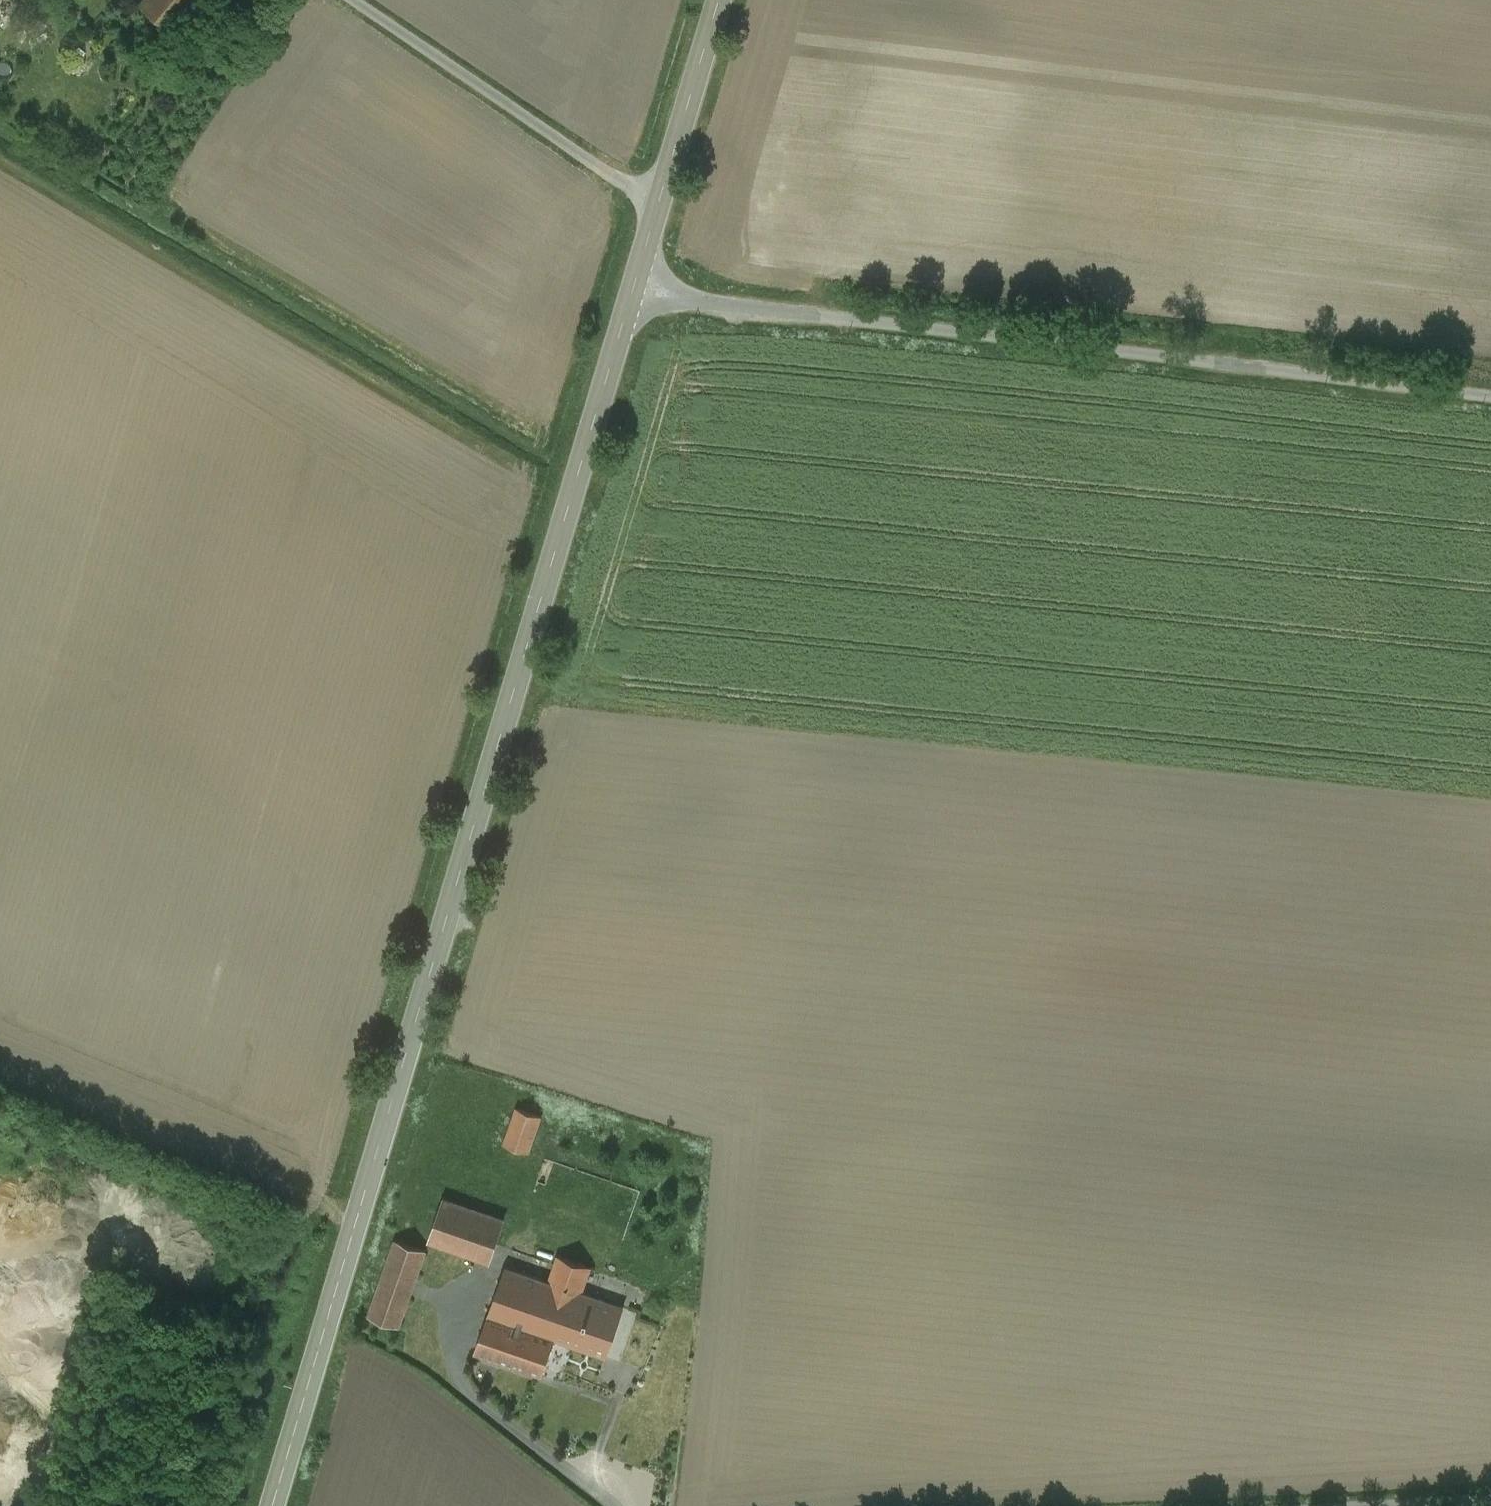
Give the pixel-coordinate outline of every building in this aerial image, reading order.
[(231,0),(138,0),(136,2),(194,50),(233,2),(231,0)] [(540,1115),(517,1107),(505,1143),(528,1151),(540,1115)] [(504,1219),(444,1197),(429,1239),(489,1260),(504,1219)] [(619,1245),(523,1212),(513,1242),(557,1256),(549,1280),(580,1291),(588,1267),(609,1274),(619,1245)] [(396,1239),(369,1314),(399,1325),(426,1250),(396,1239)] [(549,1280),(505,1266),(476,1351),(542,1374),(554,1337),(606,1355),(623,1306),(592,1295),(580,1291),(549,1280)]
